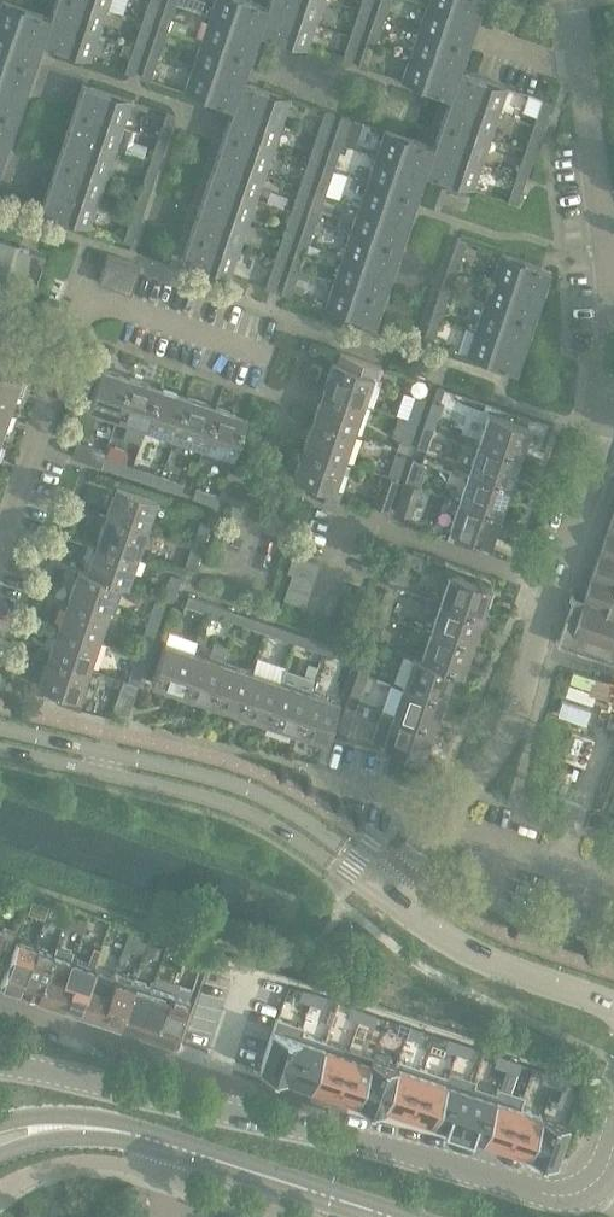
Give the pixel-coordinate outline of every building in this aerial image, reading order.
[(52,17),(99,34),(104,18),(106,11),(75,0),(58,0),(52,17)] [(106,11),(107,8),(110,0),(75,0),(106,11)] [(143,20),(152,23),(159,0),(149,0),(143,20)] [(159,25),(168,28),(171,18),(177,3),(169,0),(167,0),(159,25)] [(211,14),(251,28),(259,31),(268,6),(263,5),(259,4),(257,3),(249,0),(216,0),(211,14)] [(268,7),(276,9),(316,22),(324,0),(270,0),(268,7)] [(360,9),(369,12),(373,0),(362,0),(360,9)] [(375,15),(385,18),(391,0),(380,0),(375,15)] [(428,5),(475,21),(483,0),(430,0),(428,5)] [(0,8),(0,29),(33,41),(42,44),(50,17),(2,1),(0,8)] [(428,5),(419,30),(467,46),(475,21),(428,5)] [(268,7),(259,33),(267,36),(280,40),(307,50),(316,22),(276,9),(268,7)] [(360,9),(350,36),(360,39),(369,12),(360,9)] [(211,14),(203,40),(242,53),(251,56),(259,31),(251,28),(211,14)] [(375,15),(366,41),(376,44),(385,18),(375,15)] [(50,17),(42,44),(47,46),(49,46),(90,60),(99,34),(52,17),(50,17)] [(143,20),(134,46),(143,49),(152,23),(143,20)] [(159,25),(150,51),(159,54),(168,28),(159,25)] [(25,64),(34,67),(42,44),(33,41),(0,29),(0,56),(25,64)] [(419,30),(411,55),(459,71),(467,46),(419,30)] [(350,36),(342,62),(351,65),(360,39),(350,36)] [(203,40),(194,65),(234,79),(242,82),(244,75),(251,56),(242,53),(203,40)] [(358,67),(367,70),(376,44),(366,41),(358,67)] [(134,46),(125,72),(131,74),(134,75),(143,49),(134,46)] [(150,51),(141,77),(151,80),(154,71),(159,54),(150,51)] [(411,55),(402,81),(450,97),(459,71),(411,55)] [(17,89),(25,92),(34,67),(25,64),(0,56),(0,83),(17,89)] [(194,65),(185,92),(224,106),(229,107),(233,109),(242,82),(234,79),(194,65)] [(462,72),(453,98),(459,100),(499,113),(507,88),(468,74),(462,72)] [(243,82),(235,107),(243,110),(282,123),(291,98),(261,88),(251,85),(243,82)] [(8,115),(17,118),(17,117),(17,116),(25,92),(17,89),(0,83),(0,112),(8,115)] [(84,84),(75,109),(84,112),(124,126),(132,100),(92,87),(84,84)] [(453,98),(445,122),(451,124),(491,138),(499,113),(459,100),(453,98)] [(542,99),(534,123),(544,126),(552,102),(542,99)] [(235,107),(226,132),(234,135),(273,148),(282,123),(243,110),(235,107)] [(75,109),(67,135),(75,137),(115,151),(124,126),(84,112),(75,109)] [(325,110),(316,137),(325,140),(334,113),(325,110)] [(8,143),(17,118),(8,115),(0,112),(0,140),(8,143)] [(167,112),(158,137),(168,141),(176,115),(167,112)] [(342,116),(333,143),(342,145),(351,119),(342,116)] [(445,122),(436,147),(443,149),(482,163),(491,138),(451,124),(445,122)] [(534,123),(526,148),(535,151),(544,126),(534,123)] [(386,130),(377,157),(417,170),(425,173),(434,146),(425,144),(386,130)] [(226,132),(217,158),(226,160),(265,174),(273,148),(234,135),(226,132)] [(67,135),(58,160),(67,163),(106,176),(115,151),(75,137),(67,135)] [(158,137),(150,162),(159,166),(168,141),(158,137)] [(316,137),(307,163),(317,166),(325,140),(316,137)] [(130,138),(125,152),(143,158),(147,144),(130,138)] [(8,143),(0,140),(0,167),(8,143)] [(333,143),(324,168),(333,172),(342,145),(333,143)] [(436,147),(428,174),(434,176),(446,180),(473,189),(482,163),(443,149),(436,147)] [(526,148),(517,175),(526,178),(535,151),(526,148)] [(377,157),(369,181),(408,194),(417,197),(425,173),(417,170),(377,157)] [(217,158),(209,182),(217,185),(256,199),(265,174),(226,160),(217,158)] [(58,160),(50,185),(58,188),(98,201),(106,176),(67,163),(58,160)] [(150,162),(141,187),(151,190),(159,166),(150,162)] [(307,163),(299,188),(308,191),(317,166),(307,163)] [(324,168),(315,193),(324,197),(333,172),(324,168)] [(517,175),(508,201),(517,204),(526,178),(517,175)] [(369,181),(361,204),(400,218),(409,221),(417,197),(408,194),(369,181)] [(209,182),(200,209),(208,212),(247,225),(256,199),(217,185),(209,182)] [(50,185),(41,211),(49,214),(89,228),(98,201),(58,188),(50,185)] [(141,187),(133,213),(142,216),(151,190),(141,187)] [(299,188),(291,213),(300,215),(308,191),(299,188)] [(315,193),(307,218),(316,221),(324,197),(315,193)] [(361,204),(351,232),(384,244),(391,246),(399,249),(409,221),(400,218),(361,204)] [(200,209),(192,233),(200,235),(240,249),(247,225),(208,212),(200,209)] [(133,213),(124,239),(133,242),(142,216),(133,213)] [(291,213),(282,237),(292,240),(300,215),(291,213)] [(307,218),(299,242),(308,245),(316,221),(307,218)] [(351,232),(343,257),(383,270),(391,273),(399,249),(391,246),(384,244),(351,232)] [(192,233),(183,260),(191,262),(230,276),(239,251),(240,249),(200,235),(192,233)] [(282,237),(274,261),(283,265),(292,240),(282,237)] [(458,238),(449,264),(458,267),(467,242),(458,238)] [(28,307),(45,256),(0,241),(0,298),(28,307)] [(299,242),(290,267),(300,270),(308,245),(299,242)] [(502,253),(493,280),(532,293),(544,297),(553,271),(541,267),(502,253)] [(108,254),(98,282),(130,293),(140,265),(108,254)] [(343,257),(335,282),(367,293),(374,295),(383,298),(391,273),(383,270),(343,257)] [(274,261),(265,288),(274,291),(283,265),(274,261)] [(449,264),(440,290),(449,293),(458,267),(449,264)] [(282,293),(284,294),(291,296),(300,270),(290,267),(282,293)] [(493,280),(484,306),(524,319),(535,323),(544,297),(532,293),(493,280)] [(335,282),(326,308),(366,321),(374,324),(383,298),(374,295),(367,293),(335,282)] [(440,290),(432,315),(442,318),(449,293),(440,290)] [(484,306),(476,330),(515,344),(526,347),(535,323),(524,319),(484,306)] [(432,315),(423,341),(432,344),(442,318),(432,315)] [(476,331),(467,355),(507,369),(518,373),(526,347),(515,344),(476,330),(476,331)] [(333,360),(323,390),(363,403),(373,374),(377,375),(379,369),(339,356),(337,362),(333,360)] [(88,408),(116,418),(130,377),(102,368),(88,408)] [(21,377),(0,370),(0,440),(21,377)] [(130,377),(116,418),(130,422),(125,436),(141,441),(146,427),(159,387),(130,377)] [(159,387),(146,427),(175,437),(188,397),(159,387)] [(323,390),(313,419),(354,432),(363,403),(323,390)] [(416,396),(408,418),(418,422),(425,399),(416,396)] [(188,397),(175,437),(203,447),(217,407),(188,397)] [(432,402),(425,424),(434,428),(442,405),(432,402)] [(217,407),(203,447),(233,457),(247,417),(217,407)] [(489,413),(479,443),(520,457),(530,427),(489,413)] [(401,442),(410,445),(418,422),(408,418),(401,442)] [(313,419),(304,448),(344,461),(354,432),(313,419)] [(425,424),(417,447),(427,450),(434,428),(425,424)] [(72,457),(100,466),(104,456),(105,457),(106,452),(77,442),(72,457)] [(479,443),(469,471),(510,485),(520,457),(479,443)] [(310,482),(307,492),(337,502),(341,491),(335,489),(344,461),(304,448),(294,477),(310,482)] [(396,454),(388,476),(398,479),(406,457),(396,454)] [(104,456),(100,466),(123,474),(127,464),(105,457),(104,456)] [(413,460),(406,481),(416,485),(423,463),(413,460)] [(138,468),(135,478),(135,479),(158,487),(158,486),(161,476),(138,468)] [(469,471),(459,500),(500,514),(510,485),(469,471)] [(372,503),(388,509),(398,479),(388,476),(382,474),(372,503)] [(161,476),(158,486),(158,487),(181,494),(185,483),(161,476)] [(406,481),(396,511),(410,516),(420,486),(416,485),(406,481)] [(116,485),(106,515),(146,528),(156,499),(116,485)] [(196,488),(193,498),(216,506),(219,496),(196,488)] [(459,500),(449,530),(490,544),(500,514),(459,500)] [(576,623),(570,640),(593,648),(595,642),(613,648),(613,510),(576,623)] [(106,515),(97,543),(137,557),(146,528),(106,515)] [(201,521),(193,544),(203,547),(211,524),(201,521)] [(97,543),(87,571),(87,572),(117,583),(127,586),(137,557),(97,543)] [(193,544),(186,566),(196,570),(203,547),(193,544)] [(399,549),(389,578),(404,583),(413,554),(399,549)] [(293,570),(284,599),(305,606),(319,564),(293,556),(289,569),(293,570)] [(78,568),(68,598),(108,611),(117,583),(87,572),(87,571),(78,568)] [(451,573),(441,603),(481,616),(491,587),(451,573)] [(164,598),(167,599),(173,601),(181,578),(172,575),(164,598)] [(385,591),(378,613),(387,616),(395,594),(385,591)] [(189,596),(186,605),(208,613),(211,603),(189,596)] [(68,598),(58,626),(98,640),(108,611),(68,598)] [(155,601),(147,625),(157,628),(165,605),(155,601)] [(208,613),(231,621),(237,623),(240,613),(234,611),(211,603),(208,613)] [(441,603),(431,631),(472,645),(481,616),(441,603)] [(237,623),(243,625),(265,633),(269,623),(240,613),(237,623)] [(378,613),(370,636),(379,639),(387,616),(378,613)] [(265,633),(295,643),(298,633),(269,623),(265,633)] [(139,647),(149,651),(157,628),(147,625),(139,647)] [(58,626),(49,655),(89,669),(98,640),(58,626)] [(431,631),(421,660),(452,671),(462,675),(472,645),(431,631)] [(298,633),(295,643),(323,652),(326,643),(298,633)] [(195,652),(181,693),(210,702),(223,662),(224,662),(230,646),(214,641),(208,657),(195,652)] [(151,683),(181,693),(195,652),(165,642),(151,683)] [(326,643),(323,652),(346,660),(349,650),(326,643)] [(366,648),(358,670),(369,674),(377,651),(366,648)] [(79,698),(89,669),(49,655),(38,685),(79,698)] [(412,657),(402,686),(443,699),(452,671),(421,660),(412,657)] [(135,659),(128,681),(138,684),(146,662),(135,659)] [(223,662),(210,702),(239,712),(252,672),(224,662),(223,662)] [(309,662),(304,677),(313,680),(317,665),(309,662)] [(358,670),(350,694),(361,697),(369,674),(358,670)] [(252,672),(239,712),(267,722),(281,682),(252,672)] [(114,709),(128,714),(138,684),(128,681),(128,682),(123,680),(114,709)] [(281,682),(267,722),(296,732),(310,691),(281,682)] [(402,686),(392,714),(433,728),(443,699),(402,686)] [(310,691),(296,732),(325,742),(339,701),(310,691)] [(347,706),(339,727),(349,731),(356,709),(347,706)] [(382,711),(372,740),(423,758),(433,728),(392,714),(382,711)] [(45,919),(48,909),(48,907),(36,904),(33,915),(45,919)] [(71,917),(68,927),(83,932),(86,921),(87,919),(86,919),(72,915),(71,917)] [(5,961),(16,931),(4,927),(2,930),(0,930),(0,959),(5,961)] [(129,935),(125,947),(143,953),(147,941),(141,939),(129,935)] [(16,939),(0,986),(21,993),(37,946),(16,939)] [(147,941),(143,953),(157,957),(161,948),(161,946),(147,941)] [(37,946),(21,993),(40,999),(59,944),(56,944),(53,952),(37,946)] [(59,944),(40,999),(65,1008),(74,982),(63,979),(71,958),(73,950),(59,944)] [(71,958),(63,979),(74,982),(65,1008),(80,1013),(96,967),(100,956),(79,949),(75,960),(71,958)] [(96,967),(80,1013),(100,1020),(116,974),(96,967)] [(116,974),(100,1020),(118,1026),(134,980),(116,974)] [(152,986),(136,1033),(155,1039),(171,994),(174,983),(156,977),(152,986)] [(134,980),(118,1026),(136,1033),(152,986),(134,980)] [(303,988),(299,998),(311,1002),(314,991),(303,988)] [(314,991),(311,1002),(323,1006),(327,995),(314,991)] [(171,994),(155,1039),(174,1046),(189,1000),(171,994)] [(351,1004),(347,1014),(359,1018),(362,1008),(351,1004)] [(362,1008),(359,1018),(371,1022),(374,1011),(362,1008)] [(398,1020),(395,1030),(407,1034),(410,1024),(398,1020)] [(410,1024),(407,1034),(419,1038),(422,1027),(410,1024)] [(272,1029),(259,1070),(284,1078),(297,1038),(272,1029)] [(448,1036),(444,1046),(457,1051),(460,1040),(448,1036)] [(297,1038),(284,1078),(308,1087),(322,1045),(297,1038)] [(460,1040),(457,1051),(468,1054),(472,1044),(460,1040)] [(322,1045),(308,1087),(334,1095),(346,1053),(322,1045)] [(498,1052),(494,1063),(506,1068),(510,1057),(498,1052)] [(346,1053),(334,1095),(357,1102),(370,1061),(346,1053)] [(510,1057),(506,1068),(518,1071),(521,1061),(510,1057)] [(370,1061),(357,1102),(381,1110),(383,1106),(383,1107),(397,1065),(396,1064),(395,1069),(370,1061)] [(397,1065),(383,1107),(407,1114),(421,1072),(397,1065)] [(544,1068),(541,1079),(553,1083),(556,1072),(544,1068)] [(421,1072),(407,1114),(431,1122),(445,1080),(421,1072)] [(556,1072),(553,1083),(564,1087),(568,1076),(556,1072)] [(445,1080),(431,1122),(456,1130),(470,1088),(445,1080)] [(470,1088),(456,1130),(481,1138),(494,1096),(470,1088)] [(494,1096),(481,1138),(506,1146),(519,1104),(494,1096)] [(519,1104),(506,1146),(530,1154),(543,1112),(519,1104)] [(543,1112),(530,1154),(555,1162),(569,1120),(543,1112)]
